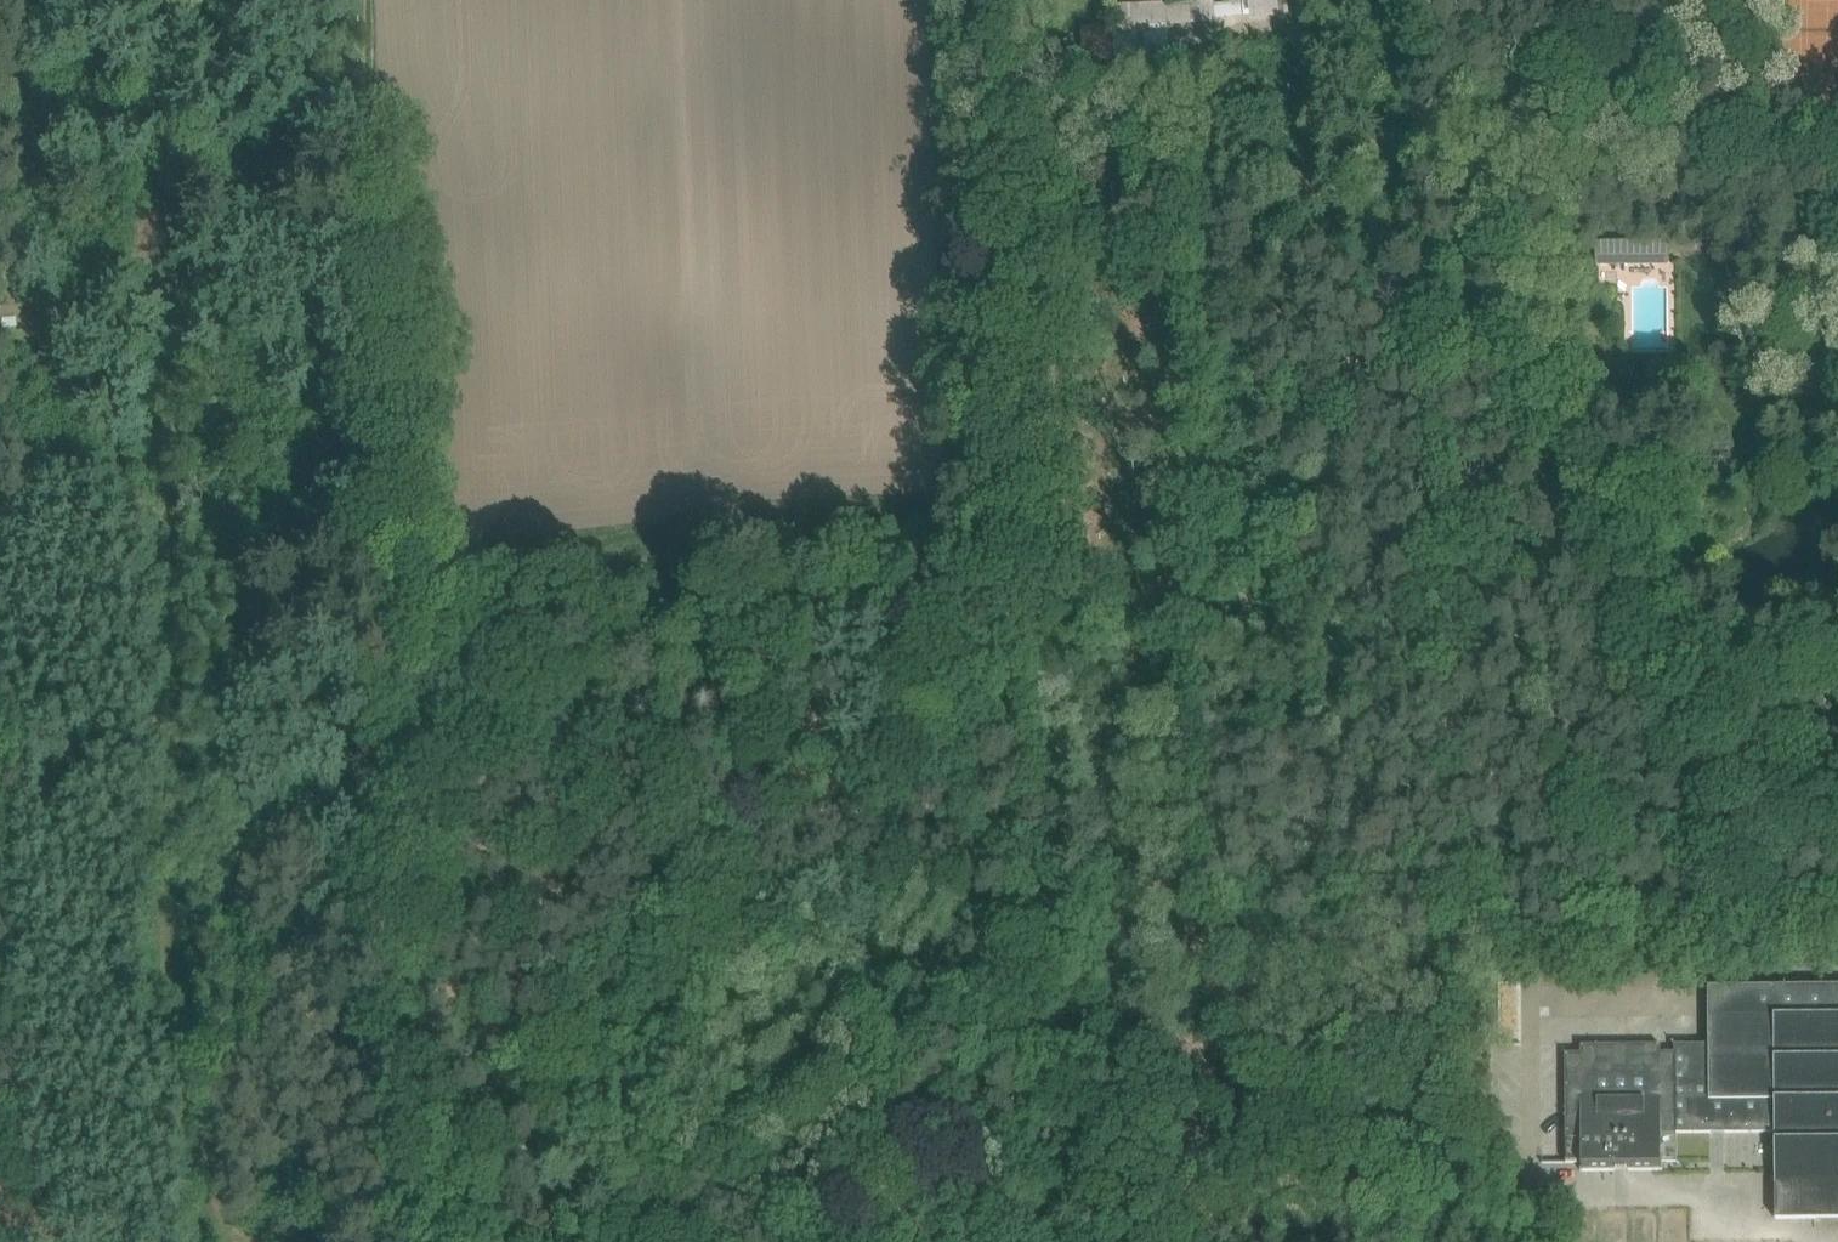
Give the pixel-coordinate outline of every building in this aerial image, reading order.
[(1115,34),(1115,50),(1172,52),(1174,4),(1121,3),(1120,34),(1115,34)] [(1564,1053),(1566,1163),(1581,1162),(1581,1171),(1662,1170),(1662,1162),(1677,1162),(1677,1133),(1775,1132),(1775,1219),(1837,1218),(1837,985),(1708,986),(1709,1044),(1674,1044),(1674,1052),(1660,1052),(1660,1044),(1581,1045),(1581,1053),(1564,1053)] [(1276,1074),(1272,1074),(1273,1079),(1276,1078),(1277,1085),(1292,1084),(1291,1072),(1285,1072),(1284,1065),(1278,1065),(1279,1073),(1276,1073),(1276,1074)]
